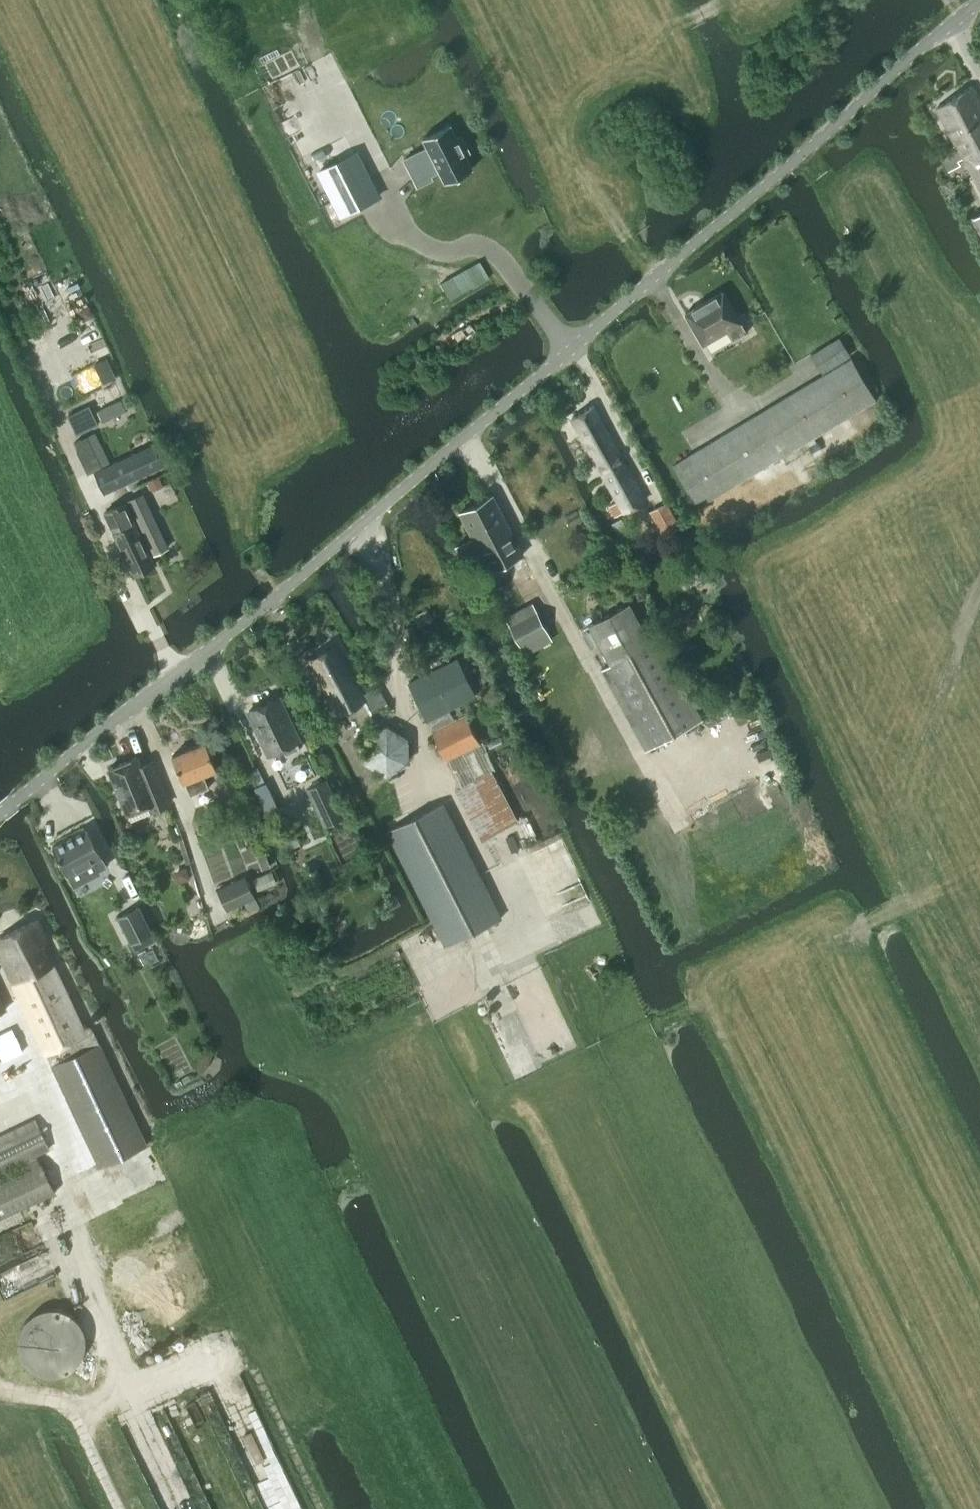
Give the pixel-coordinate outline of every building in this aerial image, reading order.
[(972,87),(936,109),(955,144),(939,153),(949,172),(960,165),(958,161),(963,158),(979,188),(979,102),(972,87)] [(417,152),(403,159),(417,186),(431,179),(428,173),(437,168),(444,183),(471,169),(464,155),(468,153),(461,137),(456,139),(449,125),(422,138),(427,148),(429,153),(420,158),(417,152)] [(357,150),(316,171),(339,218),(380,197),(357,150)] [(972,217),(979,231),(979,212),(972,217)] [(479,262),(439,283),(449,300),(487,277),(479,262)] [(747,333),(741,324),(741,323),(723,292),(686,314),(703,344),(726,331),(733,342),(747,333)] [(822,374),(850,357),(845,349),(839,339),(811,355),(822,374)] [(106,358),(93,364),(102,384),(115,378),(106,358)] [(698,507),(875,400),(851,358),(674,466),(698,507)] [(102,421),(126,411),(122,400),(97,410),(102,421)] [(66,416),(75,434),(96,423),(88,405),(66,416)] [(615,518),(645,498),(592,408),(571,420),(617,502),(609,507),(615,518)] [(88,474),(101,468),(86,437),(74,443),(79,452),(77,453),(88,474)] [(101,504),(127,491),(119,475),(93,487),(101,504)] [(152,491),(163,486),(158,477),(148,482),(152,491)] [(145,537),(141,540),(148,553),(149,553),(151,552),(153,555),(168,548),(142,493),(127,500),(145,537)] [(523,555),(492,494),(459,511),(473,539),(456,547),(463,560),(479,552),(490,572),(523,555)] [(663,538),(681,528),(667,502),(649,511),(663,538)] [(155,565),(149,553),(148,553),(141,540),(124,503),(105,512),(134,574),(155,565)] [(650,643),(627,602),(592,622),(606,649),(603,651),(610,665),(603,669),(646,751),(701,721),(657,639),(650,643)] [(418,627),(432,619),(427,610),(413,617),(418,627)] [(536,611),(507,625),(519,647),(547,633),(536,611)] [(686,639),(672,639),(672,658),(686,658),(686,639)] [(335,643),(308,660),(338,715),(352,707),(358,717),(385,702),(377,687),(363,695),(335,643)] [(454,720),(449,709),(476,696),(457,659),(409,683),(426,721),(427,721),(445,760),(463,751),(480,743),(465,714),(454,720)] [(278,696),(247,711),(267,755),(282,748),(286,757),(301,750),(297,741),(298,740),(278,696)] [(386,776),(408,763),(408,737),(386,725),(364,738),(364,763),(386,776)] [(463,751),(445,760),(458,786),(491,769),(496,767),(483,741),(480,743),(463,751)] [(209,789),(203,775),(216,769),(205,743),(171,757),(182,784),(184,783),(190,797),(209,789)] [(144,773),(138,757),(109,768),(125,809),(147,800),(151,812),(168,805),(154,769),(144,773)] [(231,777),(220,781),(227,798),(237,794),(231,777)] [(325,780),(306,789),(324,826),(343,818),(325,780)] [(446,947),(501,919),(442,803),(387,831),(446,947)] [(86,829),(52,847),(74,889),(101,875),(100,872),(107,868),(86,829)] [(263,849),(254,852),(262,871),(270,867),(263,849)] [(244,877),(217,889),(226,910),(243,902),(249,913),(259,909),(244,877)] [(135,907),(116,917),(130,945),(149,935),(135,907)] [(0,939),(0,956),(99,1167),(146,1145),(92,1031),(86,1034),(44,944),(49,942),(37,920),(0,939)] [(42,1089),(33,1070),(6,1011),(0,1013),(0,1100),(3,1107),(42,1089)] [(0,1136),(0,1171),(22,1161),(27,1169),(0,1182),(0,1217),(55,1190),(41,1162),(40,1162),(35,1155),(49,1148),(35,1119),(0,1136)] [(50,1377),(53,1377),(56,1377),(59,1377),(62,1376),(65,1375),(68,1373),(71,1372),(73,1370),(76,1368),(78,1365),(80,1363),(82,1360),(83,1357),(84,1354),(85,1351),(86,1348),(86,1345),(86,1342),(86,1339),(85,1336),(84,1332),(83,1330),(82,1327),(80,1324),(78,1321),(76,1319),(74,1317),(71,1315),(69,1313),(66,1312),(63,1311),(60,1310),(57,1309),(54,1309),(50,1309),(47,1309),(44,1310),(41,1310),(38,1312),(35,1313),(33,1315),(30,1316),(28,1319),(25,1321),(24,1323),(22,1326),(20,1329),(19,1332),(18,1335),(18,1338),(17,1341),(17,1344),(18,1347),(18,1351),(19,1354),(20,1357),(21,1359),(23,1362),(25,1365),(27,1367),(29,1369),(32,1371),(35,1373),(37,1374),(40,1375),(43,1376),(47,1377),(50,1377)]
